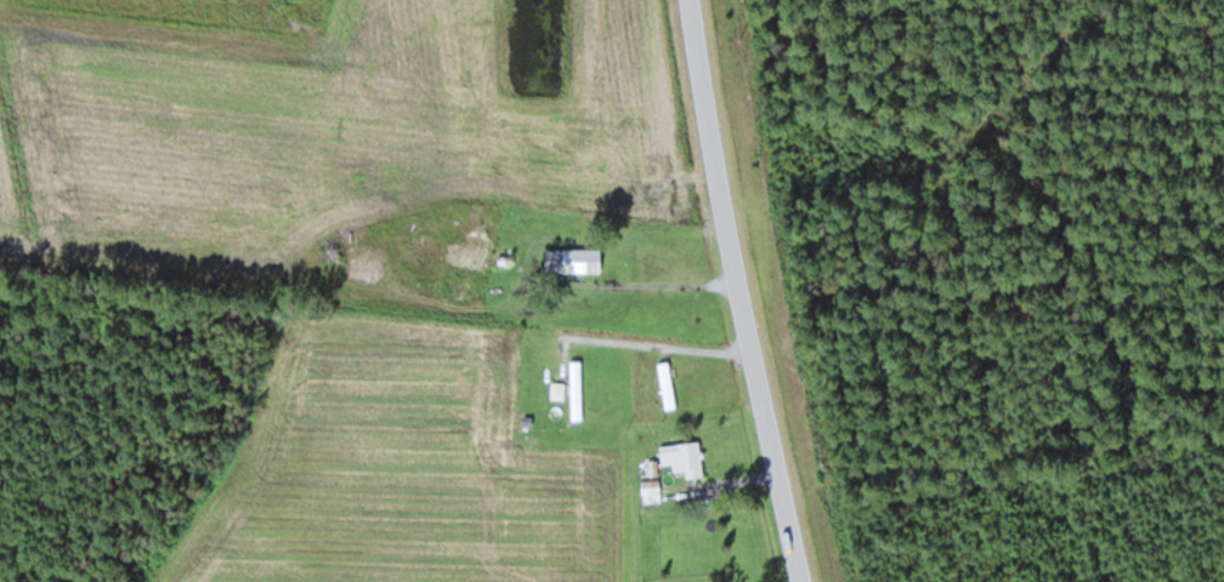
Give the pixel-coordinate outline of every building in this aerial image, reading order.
[(470,238),(482,238),(482,250),(495,250),(496,222),(470,222),(470,238)] [(383,229),(354,229),(354,259),(383,259),(383,229)] [(602,247),(546,247),(546,272),(602,272),(602,247)] [(572,419),(583,419),(583,363),(572,363),(572,419)] [(663,407),(673,407),(673,372),(663,372),(663,407)] [(661,444),(663,463),(673,462),(675,476),(704,473),(700,440),(661,444)]
